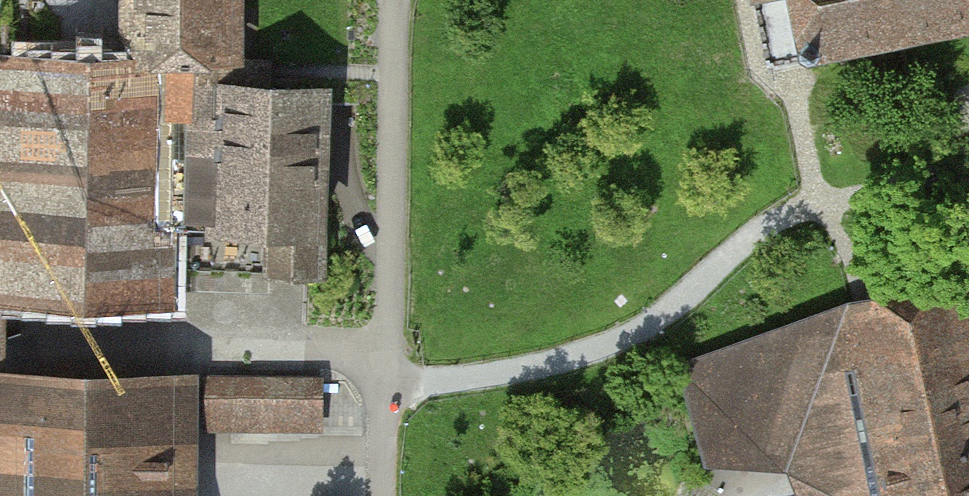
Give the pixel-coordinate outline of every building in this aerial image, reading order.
[(127,57),(172,57),(231,58),(231,0),(128,0),(127,57)] [(751,9),(757,8),(794,1),(794,0),(749,0),(751,9)] [(794,1),(805,56),(817,54),(887,37),(900,34),(904,33),(968,20),(968,0),(794,0),(794,1)] [(794,1),(757,8),(767,63),(787,59),(805,56),(794,1)] [(127,57),(5,55),(1,55),(0,107),(0,291),(1,291),(169,293),(169,281),(170,231),(172,115),(172,57),(127,57)] [(269,274),(317,275),(318,247),(325,247),(326,208),(319,207),(324,89),(230,86),(230,73),(231,58),(172,57),(172,115),(170,231),(169,281),(269,283),(269,274)] [(852,306),(894,495),(968,495),(968,318),(961,285),(863,304),(852,306)] [(688,365),(699,399),(715,446),(718,454),(798,441),(802,453),(816,495),(894,495),(852,306),(688,365)] [(172,428),(172,379),(83,378),(0,377),(0,495),(171,495),(172,428)] [(320,380),(209,380),(208,425),(320,425),(320,382),(320,380)]
